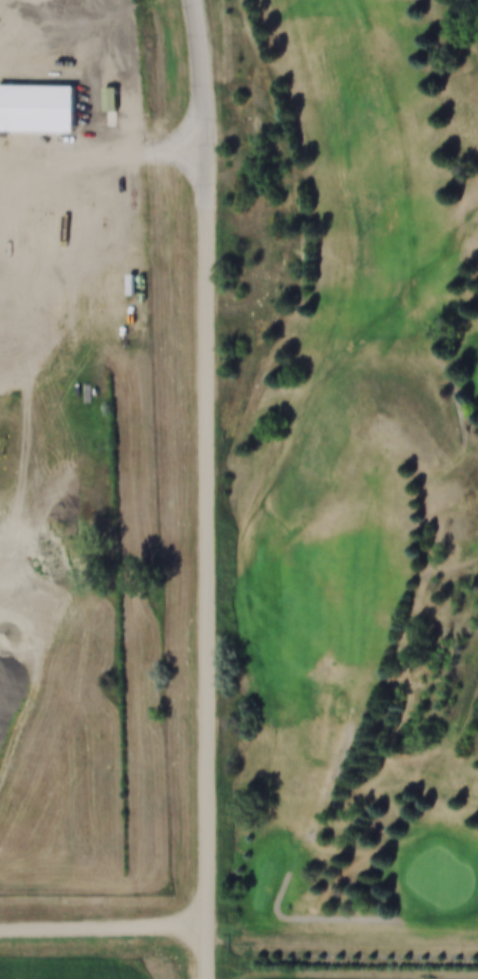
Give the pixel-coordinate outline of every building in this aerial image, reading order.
[(59,134),(0,134),(0,88),(59,89),(59,134)] [(114,277),(123,277),(123,297),(114,297),(114,277)]
